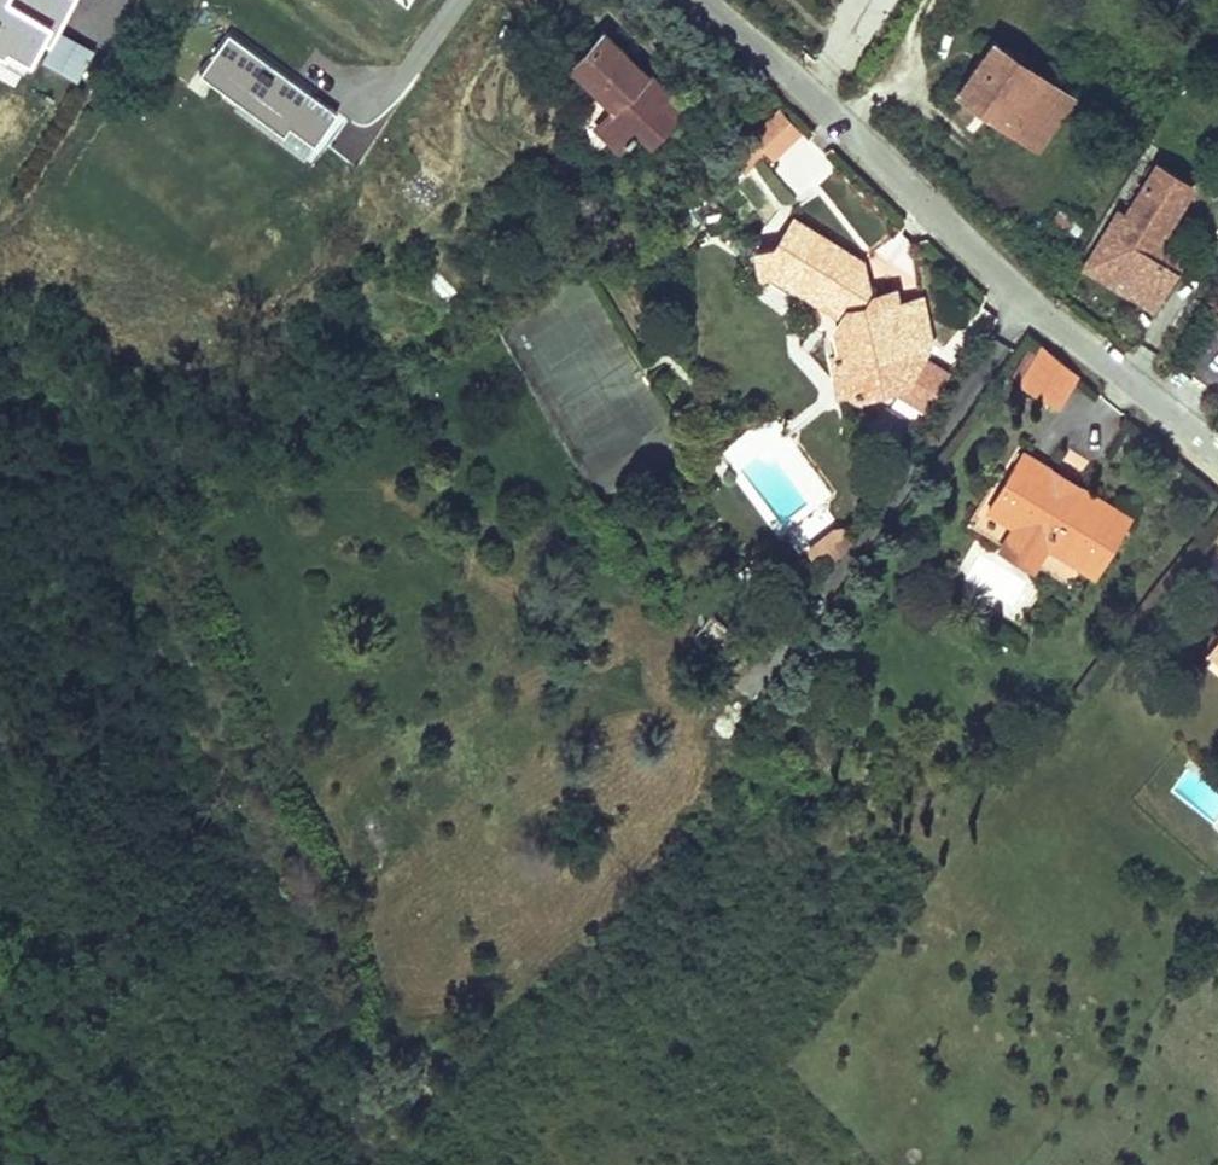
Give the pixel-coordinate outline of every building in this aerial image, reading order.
[(95,48),(60,32),(75,0),(0,0),(0,52),(31,67),(35,59),(81,80),(95,48)] [(225,34),(196,78),(311,152),(340,107),(225,34)] [(603,37),(573,74),(604,99),(632,123),(616,144),(627,153),(644,133),(659,145),(681,117),(657,97),(665,87),(603,37)] [(955,92),(1009,129),(1027,104),(1056,123),(1074,96),(990,40),(955,92)] [(665,87),(657,97),(681,117),(689,107),(665,87)] [(604,99),(587,120),(616,144),(632,123),(604,99)] [(1027,104),(1009,129),(1038,149),(1056,123),(1027,104)] [(773,155),(801,131),(780,107),(729,150),(744,167),(767,148),(773,155)] [(805,131),(769,163),(801,198),(837,166),(805,131)] [(1149,158),(1092,250),(1157,290),(1172,266),(1149,252),(1155,242),(1190,183),(1149,158)] [(774,206),(791,192),(763,159),(746,174),(774,206)] [(837,313),(843,345),(826,348),(833,386),(873,379),(918,411),(943,376),(919,359),(928,346),(919,298),(897,303),(894,286),(876,289),(885,276),(792,213),(773,242),(752,245),(756,272),(772,269),(837,313)] [(1155,242),(1149,252),(1172,266),(1179,256),(1155,242)] [(1092,250),(1084,263),(1149,304),(1157,290),(1092,250)] [(1020,381),(1057,405),(1070,384),(1053,372),(1036,355),(1020,381)] [(1014,453),(969,533),(993,547),(999,537),(1033,556),(1040,543),(1048,528),(1071,542),(1063,557),(1090,572),(1121,516),(1014,453)] [(800,546),(813,564),(838,546),(825,528),(800,546)] [(1048,528),(1040,543),(1063,557),(1071,542),(1048,528)] [(993,547),(990,552),(1024,571),(1033,556),(999,537),(993,547)]
